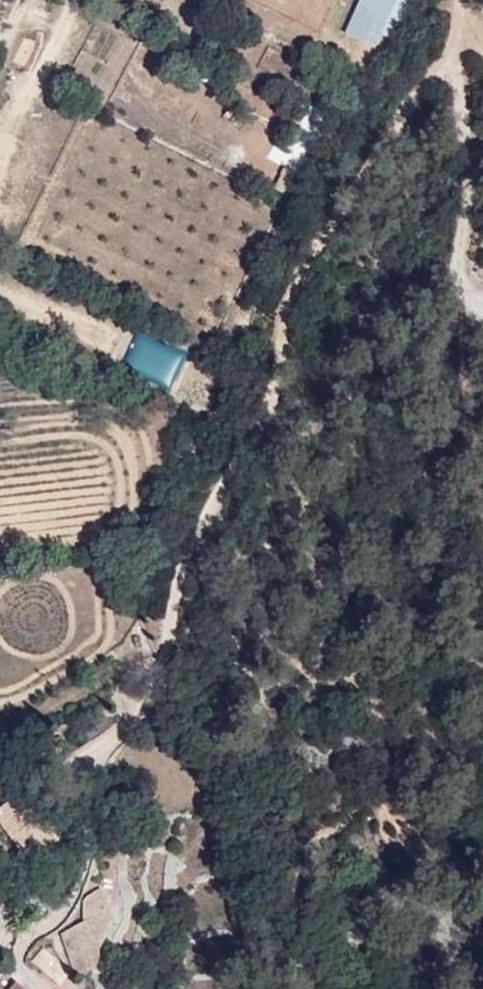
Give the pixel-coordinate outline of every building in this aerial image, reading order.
[(347,37),(392,54),(413,0),(361,0),(347,37)] [(108,898),(82,900),(84,934),(67,936),(70,976),(113,973),(108,898)]
